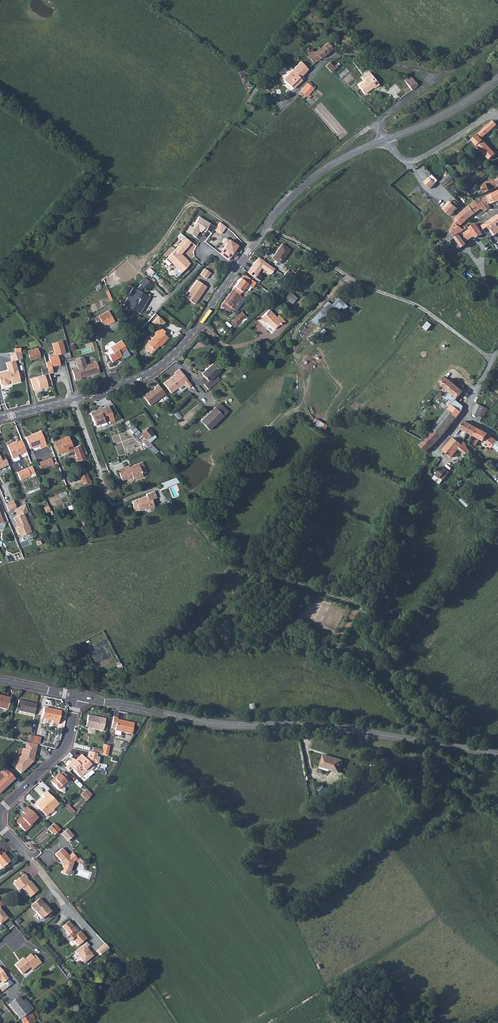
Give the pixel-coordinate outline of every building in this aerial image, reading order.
[(318,60),(333,49),(328,43),(323,46),(322,45),(318,48),(319,49),(314,53),(312,51),(311,52),(318,60)] [(314,63),(318,60),(311,52),(307,54),(309,57),(314,63)] [(306,69),(314,63),(309,57),(308,58),(306,55),(299,61),(300,62),(306,69)] [(307,70),(306,69),(300,62),(292,70),(299,78),(307,70)] [(330,62),(325,66),(331,72),(335,69),(330,62)] [(283,80),(292,89),(299,82),(301,80),(299,78),(292,70),(283,80)] [(362,78),(364,81),(372,76),(370,72),(362,78)] [(372,76),(364,81),(358,85),(364,94),(373,87),(374,88),(378,85),(372,76)] [(410,76),(404,81),(411,90),(418,86),(410,76)] [(299,91),(309,99),(311,96),(309,94),(313,88),(306,83),(299,91)] [(497,125),(493,121),(472,140),(489,160),(495,154),(481,139),(497,125)] [(441,182),(444,186),(453,178),(449,174),(441,182)] [(433,175),(425,182),(431,188),(439,181),(433,175)] [(497,186),(497,185),(496,181),(495,180),(480,187),(484,193),(497,186)] [(492,207),(497,204),(496,202),(497,201),(497,191),(486,197),(490,203),(492,207)] [(482,202),(485,206),(490,203),(486,197),(481,199),(482,202)] [(442,209),(445,211),(451,203),(449,201),(442,209)] [(475,201),(469,206),(475,213),(481,209),(480,208),(478,205),(475,201)] [(478,205),(480,208),(481,207),(484,211),(487,209),(485,206),(482,202),(478,205)] [(451,203),(445,211),(450,216),(457,208),(451,203)] [(469,206),(465,209),(471,217),(475,213),(469,206)] [(471,217),(465,209),(463,210),(460,213),(467,220),(471,217)] [(467,220),(460,213),(456,217),(463,224),(467,220)] [(200,215),(194,226),(203,231),(204,229),(207,230),(212,222),(200,215)] [(497,215),(481,226),(487,234),(490,232),(493,237),(497,233),(497,227),(497,226),(497,215)] [(455,220),(454,221),(459,226),(463,224),(456,217),(455,220)] [(454,221),(447,238),(450,241),(455,237),(454,235),(459,232),(459,233),(466,228),(465,226),(461,228),(459,226),(454,221)] [(219,224),(214,230),(220,234),(225,228),(219,224)] [(483,234),(476,224),(469,228),(470,229),(461,236),(465,242),(475,236),(476,238),(483,234)] [(186,236),(183,239),(189,245),(192,241),(186,236)] [(226,236),(223,241),(226,243),(220,252),(228,260),(232,254),(232,252),(237,244),(226,236)] [(189,245),(183,239),(178,245),(178,246),(167,257),(182,271),(190,263),(188,261),(188,260),(183,255),(182,255),(180,253),(189,245)] [(282,244),(272,258),(280,264),(290,250),(282,244)] [(172,246),(164,253),(167,257),(174,250),(172,246)] [(258,257),(247,272),(259,281),(262,276),(257,273),(261,267),(270,274),(274,269),(258,257)] [(152,275),(157,269),(151,265),(146,271),(152,275)] [(204,268),(200,274),(206,279),(211,272),(204,268)] [(243,274),(232,290),(241,297),(242,296),(240,294),(244,289),(248,292),(255,283),(250,279),(243,274)] [(134,286),(124,302),(140,312),(151,296),(140,290),(144,286),(148,289),(154,283),(146,276),(140,282),(142,283),(137,288),(134,286)] [(207,287),(197,280),(189,292),(191,293),(187,299),(195,304),(207,287)] [(239,302),(243,298),(241,297),(232,290),(220,305),(227,310),(229,308),(230,310),(232,308),(232,309),(238,301),(239,302)] [(289,292),(284,298),(291,304),(296,299),(289,292)] [(244,299),(243,298),(239,302),(238,301),(232,309),(235,311),(244,299)] [(333,307),(335,309),(337,311),(343,304),(339,300),(333,307)] [(331,314),(335,309),(333,307),(328,303),(324,308),(328,312),(331,314)] [(320,321),(328,312),(324,308),(316,317),(320,321)] [(109,310),(102,314),(99,317),(101,321),(111,315),(109,310)] [(269,310),(260,318),(264,322),(266,320),(270,324),(269,325),(273,329),(279,323),(281,325),(284,321),(279,315),(276,317),(269,310)] [(232,321),(237,326),(241,322),(240,321),(246,316),(242,312),(232,321)] [(114,321),(111,315),(101,321),(103,325),(106,323),(107,325),(114,321)] [(165,322),(159,316),(151,323),(157,329),(154,332),(155,334),(143,347),(143,349),(147,354),(150,354),(161,343),(162,344),(168,338),(163,333),(164,332),(159,327),(165,322)] [(238,327),(237,326),(232,321),(230,323),(233,327),(227,333),(229,335),(238,327)] [(423,327),(428,331),(433,325),(428,321),(423,327)] [(49,361),(46,362),(47,367),(49,373),(53,372),(51,366),(60,364),(57,355),(65,352),(62,340),(52,343),(55,355),(48,357),(49,361)] [(121,340),(109,347),(112,352),(107,354),(111,362),(121,356),(120,354),(127,350),(121,340)] [(37,348),(27,350),(29,360),(40,358),(37,348)] [(20,352),(12,352),(10,353),(12,360),(15,360),(22,358),(20,352)] [(83,362),(81,357),(75,359),(77,368),(71,370),(74,379),(80,378),(80,377),(92,374),(91,373),(98,371),(96,362),(85,365),(84,362),(83,362)] [(11,380),(12,383),(20,381),(15,360),(12,360),(6,362),(8,370),(3,372),(3,375),(0,376),(0,383),(3,385),(7,384),(9,380),(8,379),(11,378),(11,380)] [(207,381),(204,384),(208,389),(220,379),(215,374),(219,371),(212,363),(201,373),(204,377),(207,381)] [(174,374),(163,383),(171,393),(187,380),(178,368),(173,373),(174,374)] [(52,385),(49,373),(42,375),(30,378),(33,390),(52,385)] [(442,387),(448,391),(454,384),(448,379),(442,387)] [(454,384),(448,391),(451,393),(456,386),(454,384)] [(150,406),(165,394),(161,389),(158,385),(154,387),(155,389),(149,393),(148,392),(143,396),(150,406)] [(458,399),(464,392),(456,386),(451,393),(458,399)] [(456,402),(453,406),(460,412),(463,407),(456,402)] [(219,403),(200,421),(208,430),(228,412),(219,403)] [(485,408),(477,404),(471,416),(480,421),(482,417),(481,416),(485,408)] [(109,420),(110,423),(114,421),(108,406),(104,407),(104,408),(95,411),(90,412),(94,425),(104,422),(109,420)] [(453,406),(450,411),(458,418),(462,413),(460,412),(453,406)] [(435,430),(436,431),(443,437),(458,418),(450,411),(435,430)] [(317,419),(314,425),(325,430),(328,424),(317,419)] [(458,430),(467,434),(470,426),(462,422),(458,430)] [(467,434),(472,437),(476,429),(470,426),(467,434)] [(146,427),(140,432),(145,438),(151,432),(146,427)] [(492,445),(495,441),(486,434),(476,429),(472,437),(488,445),(489,443),(492,445)] [(41,431),(25,437),(29,448),(39,445),(41,448),(46,446),(41,431)] [(436,431),(424,441),(420,446),(427,452),(443,437),(436,431)] [(81,457),(77,446),(73,448),(68,436),(63,438),(63,439),(54,443),(58,454),(67,450),(68,453),(74,451),(77,459),(81,457)] [(25,450),(21,438),(17,440),(17,441),(13,443),(12,442),(6,444),(11,457),(17,454),(16,453),(25,450)] [(452,439),(443,452),(453,459),(462,445),(452,439)] [(471,448),(464,442),(461,447),(467,452),(471,448)] [(8,465),(6,459),(1,461),(0,458),(0,468),(8,465)] [(51,458),(39,462),(42,469),(54,464),(51,458)] [(147,473),(143,462),(132,466),(133,467),(130,468),(129,466),(119,469),(123,480),(133,477),(134,479),(144,476),(143,474),(147,473)] [(34,472),(31,465),(16,471),(19,478),(34,472)] [(439,476),(444,480),(449,472),(444,468),(439,476)] [(88,485),(91,484),(86,469),(78,472),(83,485),(87,483),(88,485)] [(175,478),(162,483),(164,488),(179,482),(175,478)] [(152,500),(157,498),(155,491),(147,494),(147,495),(149,501),(152,500)] [(154,506),(152,500),(149,501),(147,495),(133,500),(134,504),(133,504),(135,510),(139,509),(145,508),(145,509),(154,506)] [(23,514),(28,512),(25,505),(14,509),(17,516),(14,518),(18,527),(19,530),(17,531),(19,537),(31,532),(23,514)] [(0,696),(0,708),(7,710),(9,699),(0,697),(0,696)] [(36,705),(19,700),(16,710),(34,715),(36,705)] [(61,712),(44,708),(41,719),(52,721),(51,723),(57,725),(61,712)] [(105,719),(87,715),(85,726),(102,730),(105,719)] [(114,729),(114,731),(131,735),(133,723),(117,720),(117,718),(113,717),(110,728),(114,729)] [(37,745),(38,745),(40,738),(33,737),(31,744),(37,745)] [(28,743),(27,743),(25,749),(23,749),(22,755),(13,764),(22,773),(34,762),(37,745),(31,744),(28,743)] [(94,763),(86,756),(84,758),(80,754),(74,760),(72,759),(67,764),(79,777),(85,771),(87,773),(93,767),(91,765),(94,763)] [(342,760),(323,754),(320,767),(339,772),(342,760)] [(0,774),(0,793),(16,778),(6,768),(0,774)] [(51,783),(61,773),(60,772),(58,774),(57,774),(49,781),(51,783)] [(68,779),(61,773),(51,783),(59,791),(62,791),(64,789),(64,786),(62,784),(68,779)] [(87,801),(91,795),(86,789),(81,794),(87,801)] [(43,797),(38,802),(40,804),(37,808),(40,811),(43,808),(49,813),(58,804),(45,792),(42,796),(43,797)] [(24,830),(32,821),(36,818),(26,807),(21,811),(24,814),(16,822),(24,830)] [(45,816),(49,813),(43,808),(40,811),(45,816)] [(34,823),(32,821),(24,830),(25,831),(34,823)] [(54,835),(56,833),(50,826),(47,829),(51,834),(52,833),(54,835)] [(68,828),(62,833),(68,841),(74,836),(68,828)] [(70,856),(63,848),(56,854),(63,862),(64,861),(64,862),(62,867),(64,868),(62,873),(68,875),(70,870),(71,871),(75,861),(78,858),(73,853),(70,856)] [(3,854),(1,856),(0,855),(0,865),(2,868),(10,862),(3,854)] [(28,897),(37,890),(29,881),(28,882),(25,878),(26,878),(23,874),(11,883),(17,890),(20,888),(28,897)] [(37,898),(29,905),(40,918),(44,915),(46,917),(51,912),(47,908),(45,908),(37,898)] [(75,945),(85,938),(78,931),(77,932),(67,921),(60,926),(66,934),(64,936),(67,941),(70,939),(75,945)] [(85,942),(73,951),(83,962),(92,955),(85,946),(87,945),(85,942)] [(104,943),(96,949),(101,954),(108,948),(104,943)] [(15,962),(12,964),(20,975),(29,967),(30,969),(39,962),(33,955),(32,956),(29,953),(17,964),(15,962)] [(0,980),(3,983),(9,978),(0,967),(0,980)] [(7,1005),(19,1020),(25,1014),(29,1012),(21,1002),(17,997),(7,1005)] [(29,1012),(31,1010),(24,999),(21,1002),(29,1012)] [(19,1020),(22,1022),(32,1022),(25,1014),(19,1020)]
